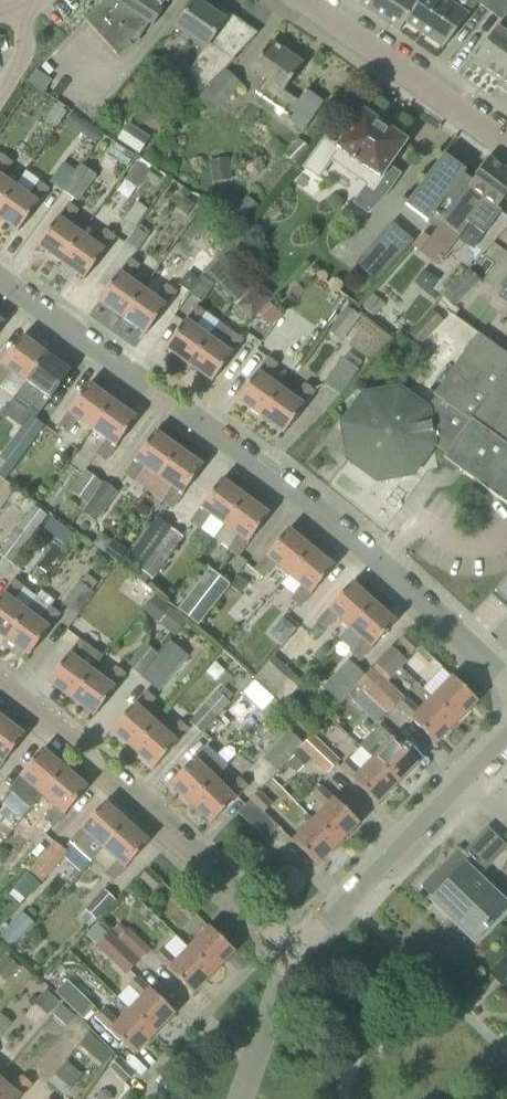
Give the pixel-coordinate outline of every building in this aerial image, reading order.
[(84,19),(118,57),(131,46),(128,42),(133,38),(138,40),(149,23),(153,25),(163,10),(160,7),(165,0),(105,0),(84,19)] [(234,59),(258,34),(229,14),(224,21),(194,0),(175,29),(205,49),(201,54),(213,62),(201,81),(209,87),(234,60),(234,59)] [(420,0),(363,0),(360,6),(398,32),(405,23),(420,0)] [(405,23),(443,49),(469,15),(466,14),(470,9),(472,0),(420,0),(405,23)] [(486,11),(495,0),(475,0),(474,2),(486,11)] [(500,22),(506,13),(506,0),(495,0),(486,11),(500,22)] [(496,32),(498,30),(497,29),(472,64),(473,64),(474,63),(501,81),(506,72),(506,39),(496,32)] [(274,106),(284,92),(300,69),(284,58),(286,54),(270,43),(251,71),(265,81),(256,94),(274,106)] [(213,114),(241,86),(226,71),(198,100),(213,114)] [(36,72),(27,81),(40,93),(49,84),(36,72)] [(501,81),(497,87),(506,94),(506,72),(501,81)] [(303,130),(322,103),(305,91),(298,101),(284,92),(274,106),(287,116),(286,118),(303,130)] [(359,203),(369,213),(385,197),(391,189),(378,180),(404,142),(379,125),(378,118),(370,112),(363,113),(338,148),(324,138),(303,167),(319,178),(332,160),(372,188),(359,203)] [(72,114),(64,126),(79,136),(81,133),(96,144),(103,134),(87,123),(86,124),(72,114)] [(151,139),(142,133),(130,149),(139,155),(151,139)] [(297,140),(284,157),(295,166),(309,149),(297,140)] [(434,214),(444,221),(489,159),(488,158),(470,181),(463,176),(466,172),(463,170),(462,171),(445,159),(446,157),(444,155),(406,206),(428,223),(434,214)] [(15,187),(1,177),(12,163),(2,156),(0,159),(0,208),(15,187)] [(209,162),(213,186),(233,182),(229,158),(209,162)] [(489,159),(444,221),(429,241),(434,244),(446,253),(468,224),(484,235),(501,212),(497,209),(506,196),(506,172),(489,159)] [(137,189),(150,172),(138,162),(124,180),(137,189)] [(79,164),(75,171),(61,191),(77,203),(96,176),(79,164)] [(14,186),(27,193),(34,181),(22,174),(14,186)] [(0,208),(0,219),(18,232),(49,189),(39,182),(28,197),(15,187),(0,208)] [(135,229),(148,210),(137,202),(124,221),(135,229)] [(68,203),(38,246),(61,263),(82,235),(68,225),(79,210),(68,203)] [(392,224),(354,264),(376,284),(414,243),(392,224)] [(82,235),(61,263),(84,280),(116,236),(106,229),(95,244),(82,235)] [(147,238),(136,230),(134,229),(122,245),(135,254),(147,238)] [(236,307),(237,306),(255,288),(220,254),(202,271),(236,307)] [(99,301),(122,318),(142,290),(129,280),(139,266),(129,259),(99,301)] [(468,270),(441,297),(453,309),(480,282),(468,270)] [(151,278),(142,290),(122,318),(146,335),(177,293),(166,285),(164,288),(151,278)] [(198,285),(208,292),(213,285),(203,278),(198,285)] [(259,284),(255,288),(237,306),(251,320),(273,298),(259,284)] [(498,298),(506,304),(506,285),(498,298)] [(318,287),(302,305),(313,315),(315,313),(324,321),(339,305),(318,287)] [(165,349),(189,366),(209,338),(208,337),(219,322),(196,306),(165,349)] [(342,342),(361,317),(346,306),(327,331),(342,342)] [(277,358),(301,319),(285,310),(261,348),(277,358)] [(420,346),(443,322),(432,310),(408,335),(420,346)] [(209,338),(189,366),(212,382),(243,340),(232,333),(222,347),(209,338)] [(428,408),(434,446),(446,455),(444,458),(506,504),(506,353),(506,354),(477,334),(433,396),(436,398),(428,408)] [(22,337),(0,368),(0,386),(1,387),(12,372),(25,382),(26,382),(46,354),(22,337)] [(39,415),(70,371),(46,354),(26,382),(25,382),(14,397),(39,415)] [(268,358),(237,400),(260,417),(281,389),(267,379),(278,365),(268,358)] [(358,370),(341,359),(323,385),(340,396),(358,370)] [(92,429),(112,402),(88,384),(57,427),(67,434),(78,419),(92,429)] [(260,417),(284,434),(314,391),(305,384),(294,399),(281,389),(260,417)] [(413,475),(434,446),(428,408),(399,388),(362,394),(341,424),(347,460),(377,481),(413,475)] [(136,419),(112,402),(92,429),(106,439),(95,455),(104,462),(136,419)] [(29,415),(24,421),(0,453),(16,465),(26,453),(45,427),(29,415)] [(158,477),(179,449),(155,432),(123,475),(133,482),(145,468),(158,477)] [(172,510),(203,467),(179,449),(158,477),(172,487),(161,502),(172,510)] [(87,504),(103,484),(84,471),(69,491),(87,504)] [(211,514),(225,525),(245,498),(221,480),(191,523),(200,530),(211,514)] [(117,493),(103,483),(103,484),(87,504),(82,513),(95,522),(117,493)] [(269,515),(245,498),(225,525),(214,540),(238,558),(269,515)] [(38,527),(48,514),(35,504),(0,551),(0,556),(11,564),(38,527)] [(126,560),(141,571),(171,529),(156,519),(126,560)] [(52,520),(44,531),(54,538),(62,527),(52,520)] [(141,571),(150,578),(153,580),(183,538),(171,529),(141,571)] [(264,579),(267,574),(276,564),(289,575),(311,549),(288,530),(255,571),(264,579)] [(119,563),(128,550),(114,540),(105,553),(119,563)] [(333,567),(311,549),(289,575),(303,586),(291,600),(301,608),(333,567)] [(207,615),(229,586),(209,570),(177,610),(198,626),(207,615)] [(249,585),(239,577),(231,587),(240,595),(249,585)] [(495,591),(506,602),(506,578),(495,591)] [(6,639),(41,593),(40,592),(37,596),(14,580),(0,599),(0,635),(6,639)] [(95,593),(79,581),(62,604),(78,616),(95,593)] [(350,630),(374,603),(352,583),(317,624),(326,631),(337,618),(350,630)] [(6,639),(29,657),(61,614),(52,608),(55,604),(41,593),(6,639)] [(143,610),(159,624),(174,636),(186,622),(155,596),(143,610)] [(396,623),(374,603),(350,630),(362,641),(351,654),(360,662),(396,623)] [(281,646),(295,629),(283,619),(268,636),(281,646)] [(412,655),(420,646),(407,633),(398,642),(412,655)] [(48,682),(71,699),(92,672),(91,672),(108,650),(92,637),(86,645),(80,640),(48,682)] [(171,642),(142,677),(157,690),(187,655),(171,642)] [(146,644),(129,665),(140,674),(157,653),(146,644)] [(377,665),(390,677),(405,661),(392,649),(377,665)] [(303,683),(274,657),(253,679),(271,695),(279,702),(282,706),(303,683)] [(339,705),(343,701),(357,687),(356,686),(365,676),(348,661),(322,688),(339,705)] [(372,669),(365,676),(356,686),(357,687),(361,691),(371,701),(385,714),(386,715),(399,702),(402,705),(399,707),(436,744),(457,723),(432,699),(421,712),(407,699),(406,701),(388,684),(392,679),(390,677),(377,665),(372,669)] [(92,672),(71,699),(94,716),(126,675),(116,667),(105,682),(92,672)] [(478,702),(452,677),(432,699),(457,723),(478,702)] [(202,734),(228,704),(235,696),(225,687),(217,695),(216,694),(189,722),(202,734)] [(133,750),(155,724),(142,713),(154,699),(146,691),(111,730),(133,750)] [(361,691),(353,700),(362,709),(371,701),(361,691)] [(258,710),(265,717),(279,702),(271,695),(258,710)] [(1,718),(0,719),(0,768),(25,736),(1,718)] [(133,750),(154,769),(189,729),(180,722),(168,736),(155,724),(133,750)] [(360,747),(373,760),(398,784),(418,763),(380,727),(371,736),(360,747)] [(299,749),(302,745),(289,732),(263,760),(276,773),(299,749)] [(302,745),(299,749),(327,775),(340,761),(312,734),(302,745)] [(191,804),(215,780),(214,779),(227,766),(207,746),(170,784),(191,804)] [(65,769),(51,757),(42,750),(8,791),(29,809),(42,794),(43,795),(65,769)] [(378,804),(398,784),(373,760),(361,772),(348,759),(341,767),(378,804)] [(87,788),(65,769),(43,795),(56,806),(43,821),(53,829),(87,788)] [(191,804),(211,824),(249,787),(239,777),(226,791),(215,780),(191,804)] [(339,845),(359,823),(322,787),(314,795),(326,808),(314,820),(339,845)] [(271,804),(260,793),(259,792),(238,813),(267,841),(279,828),(263,812),(271,804)] [(127,823),(110,807),(105,803),(70,842),(78,850),(90,862),(94,858),(94,859),(127,823)] [(318,866),(339,845),(314,820),(293,842),(318,866)] [(149,842),(127,823),(94,859),(107,870),(105,873),(114,881),(149,842)] [(481,891),(486,887),(478,879),(506,848),(506,846),(494,833),(487,827),(464,852),(459,847),(421,886),(422,888),(425,885),(438,898),(436,900),(474,937),(487,924),(490,927),(493,924),(490,921),(501,909),(481,891)] [(55,842),(54,843),(23,878),(18,884),(29,895),(38,885),(39,886),(68,854),(55,842)] [(154,890),(162,882),(149,869),(140,877),(154,890)] [(90,926),(115,900),(105,891),(80,917),(90,926)] [(15,947),(34,922),(21,912),(1,937),(15,947)] [(210,927),(189,949),(214,973),(235,952),(210,927)] [(118,939),(141,961),(151,950),(129,928),(127,930),(118,939)] [(96,945),(126,974),(139,960),(109,931),(96,945)] [(193,994),(214,973),(189,949),(177,962),(164,950),(156,958),(193,994)] [(495,971),(506,983),(506,959),(495,971)] [(141,999),(131,1011),(155,1034),(175,1013),(137,977),(128,987),(141,999)] [(52,994),(46,989),(36,1000),(66,1028),(90,1002),(65,980),(52,994)] [(135,1055),(155,1034),(131,1011),(130,1011),(121,1003),(110,1014),(106,1010),(97,1020),(135,1055)] [(10,1023),(1,1015),(0,1015),(0,1036),(10,1023)] [(78,1045),(102,1066),(114,1052),(91,1031),(78,1045)] [(34,1073),(46,1084),(64,1063),(78,1048),(66,1037),(34,1073)] [(135,1073),(119,1057),(118,1056),(109,1066),(125,1082),(135,1073)] [(79,1075),(64,1063),(46,1084),(60,1097),(79,1075)] [(97,1098),(117,1098),(128,1087),(109,1070),(90,1093),(97,1098)] [(31,1085),(23,1077),(11,1091),(0,1082),(0,1098),(19,1098),(31,1085)]
